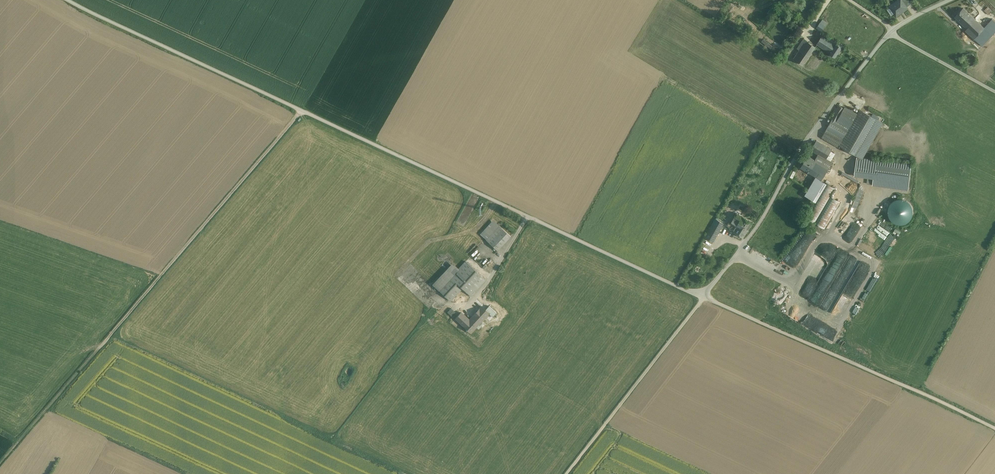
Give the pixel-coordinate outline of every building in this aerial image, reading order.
[(894,3),(895,4),(890,7),(887,10),(891,15),(894,13),(896,15),(900,11),(902,10),(903,11),(907,8),(907,7),(902,0),(899,0),(894,3)] [(963,8),(955,17),(960,22),(969,13),(963,8)] [(984,27),(969,13),(960,22),(966,27),(964,29),(978,42),(988,31),(984,27)] [(984,27),(988,31),(992,35),(994,32),(994,21),(992,18),(984,27)] [(827,23),(822,20),(816,28),(822,32),(827,23)] [(988,31),(978,42),(982,46),(992,35),(988,31)] [(835,43),(823,34),(817,43),(829,52),(835,43)] [(816,46),(804,38),(797,49),(799,50),(794,58),(804,64),(816,46)] [(763,39),(761,42),(771,48),(773,45),(763,39)] [(843,46),(836,42),(835,43),(829,52),(829,53),(836,57),(843,46)] [(969,54),(968,54),(967,54),(966,55),(965,55),(965,56),(964,56),(963,57),(963,58),(963,59),(963,60),(963,61),(963,62),(964,63),(964,64),(965,65),(966,65),(967,66),(968,66),(970,66),(971,66),(972,65),(973,65),(974,64),(975,63),(975,62),(975,61),(975,60),(975,59),(975,58),(974,57),(974,56),(973,56),(973,55),(972,55),(971,55),(970,54),(969,54)] [(839,105),(829,123),(830,123),(833,118),(837,121),(844,108),(839,105)] [(857,114),(845,108),(844,108),(837,121),(849,128),(857,114)] [(860,110),(840,146),(855,154),(875,118),(860,110)] [(837,121),(833,118),(830,123),(827,128),(843,138),(844,138),(849,128),(837,121)] [(855,154),(854,155),(861,159),(882,123),(875,118),(855,154)] [(843,138),(827,128),(822,138),(838,147),(843,138)] [(832,149),(816,141),(811,150),(818,154),(821,156),(826,159),(832,149)] [(815,160),(807,156),(800,168),(809,173),(817,161),(819,162),(820,161),(819,161),(821,156),(818,154),(815,160)] [(853,175),(861,159),(854,155),(843,176),(854,182),(857,176),(853,175)] [(832,163),(826,159),(821,156),(819,161),(820,161),(819,162),(829,168),(829,169),(832,163)] [(861,159),(853,175),(857,176),(865,161),(861,159)] [(912,165),(861,159),(865,161),(857,176),(874,179),(873,186),(909,191),(912,165)] [(829,168),(819,162),(817,161),(809,173),(821,180),(829,168)] [(826,182),(805,217),(815,222),(831,196),(836,188),(826,182)] [(831,196),(815,222),(825,228),(840,201),(831,196)] [(888,209),(888,214),(889,218),(892,221),(895,224),(899,225),(904,225),(908,223),(911,221),(913,217),(914,213),(914,209),(912,205),(909,202),(905,200),(901,199),(897,200),(893,202),(890,205),(888,209)] [(752,224),(741,217),(736,213),(732,218),(738,222),(737,223),(748,230),(752,224)] [(723,224),(715,219),(707,233),(715,238),(723,224)] [(492,220),(479,234),(485,239),(498,225),(492,220)] [(748,230),(737,223),(736,225),(729,220),(726,225),(730,227),(729,229),(742,238),(748,230)] [(498,225),(485,239),(497,250),(510,236),(498,225)] [(758,263),(757,265),(770,272),(772,269),(775,271),(779,263),(768,257),(763,265),(758,263)] [(485,280),(465,261),(457,269),(439,290),(450,300),(462,287),(470,295),(485,280)] [(432,284),(439,290),(457,269),(451,264),(432,284)] [(875,286),(879,276),(873,274),(869,283),(875,286)] [(806,282),(803,289),(811,293),(813,289),(811,288),(812,286),(814,287),(806,282)] [(821,293),(819,296),(813,292),(807,299),(817,307),(820,303),(817,301),(819,299),(822,294),(821,293)] [(482,306),(468,320),(463,316),(459,321),(467,329),(471,325),(473,328),(476,325),(479,328),(484,322),(482,321),(489,313),(485,310),(482,306)] [(496,312),(489,306),(485,310),(489,313),(493,317),(496,312)]
